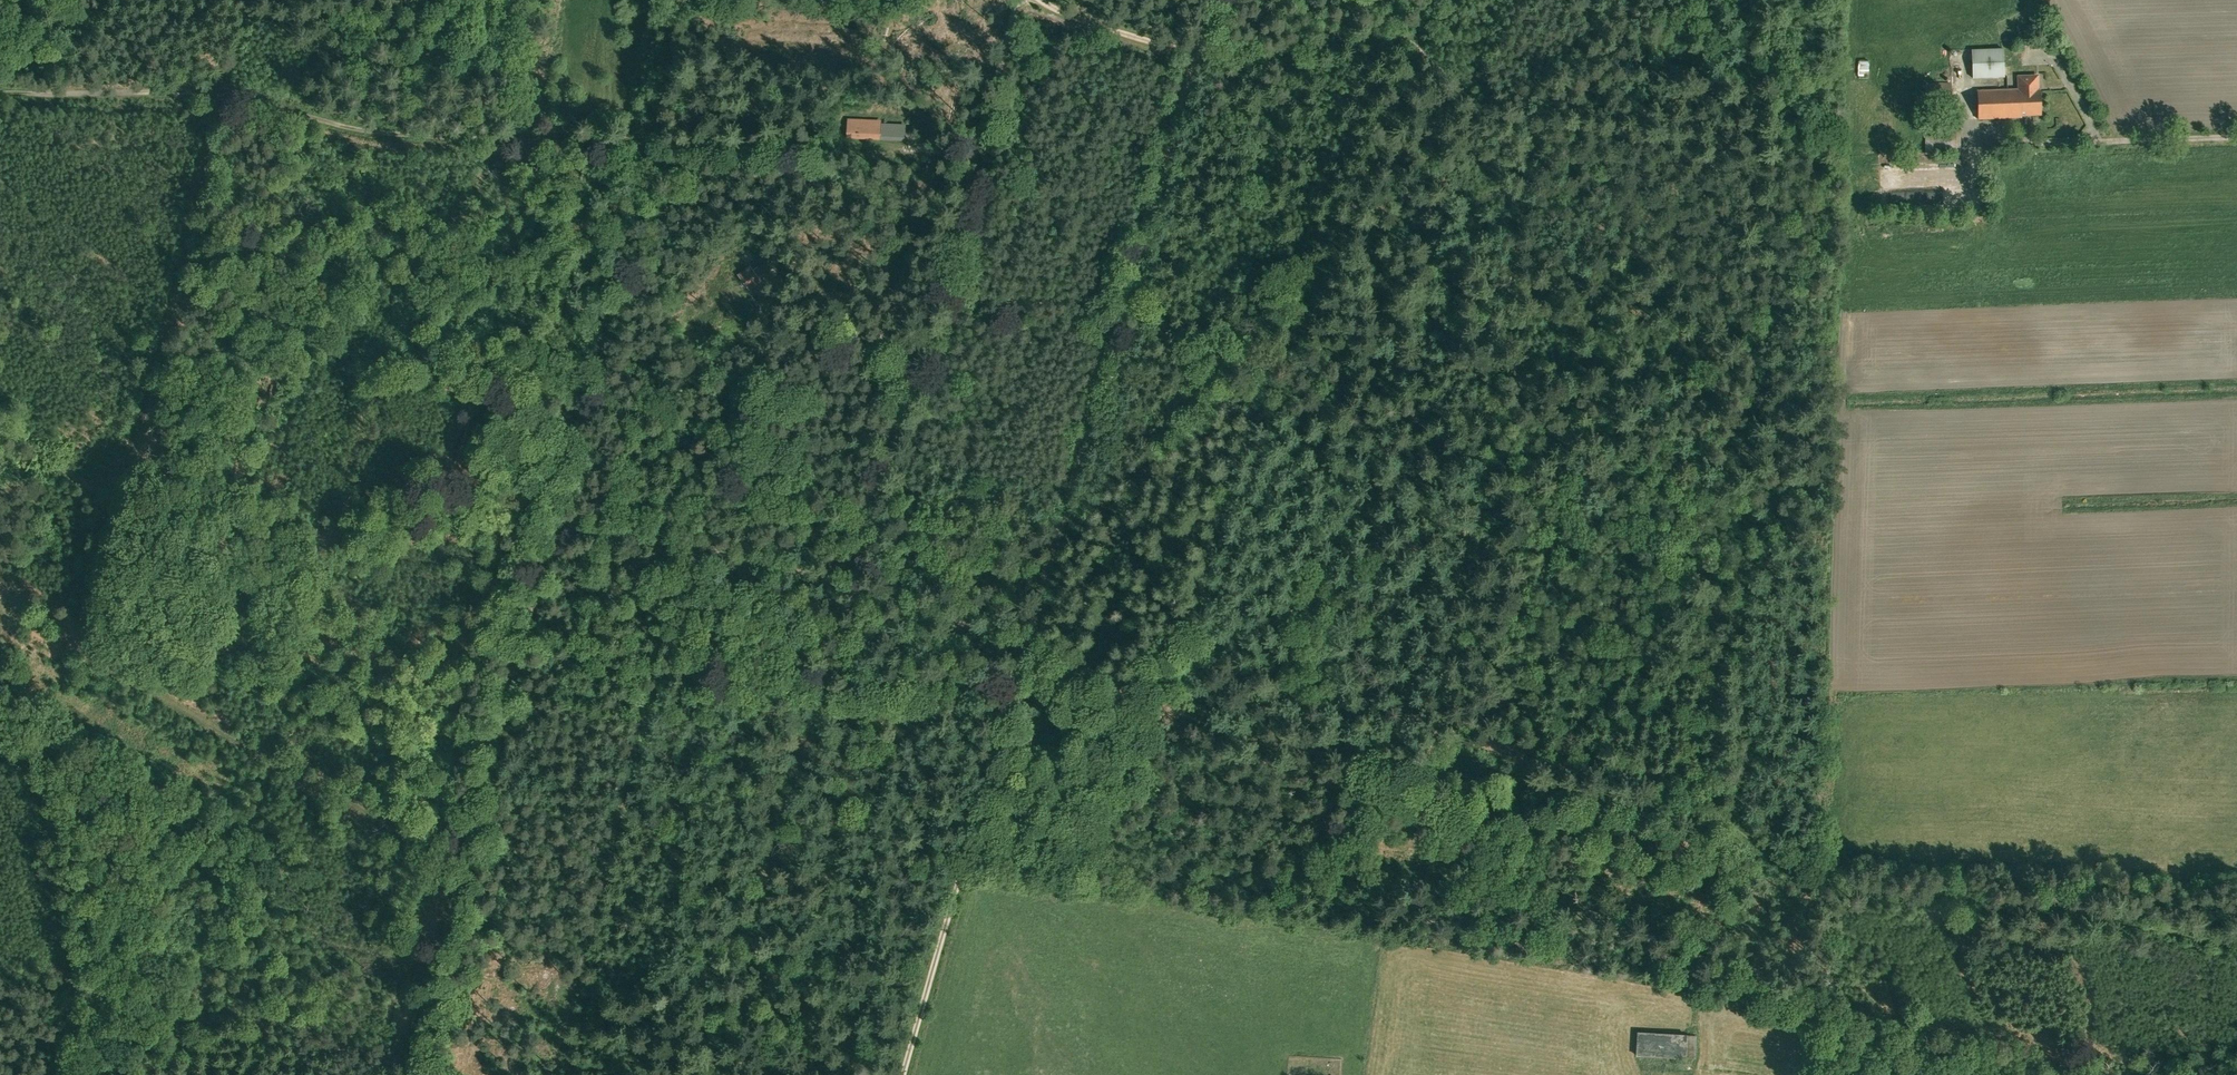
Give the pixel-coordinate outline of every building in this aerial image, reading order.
[(1972,51),(1973,79),(2005,77),(2003,49),(1972,51)] [(1869,78),(1869,59),(1858,60),(1858,79),(1869,78)] [(2021,117),(2021,114),(2041,113),(2040,90),(2038,90),(2037,76),(2019,76),(2019,89),(1977,91),(1979,118),(2021,117)] [(847,139),(882,140),(906,141),(907,124),(882,124),(883,121),(848,120),(847,139)] [(1696,1059),(1696,1036),(1688,1034),(1637,1031),(1636,1056),(1687,1058),(1696,1059)]
